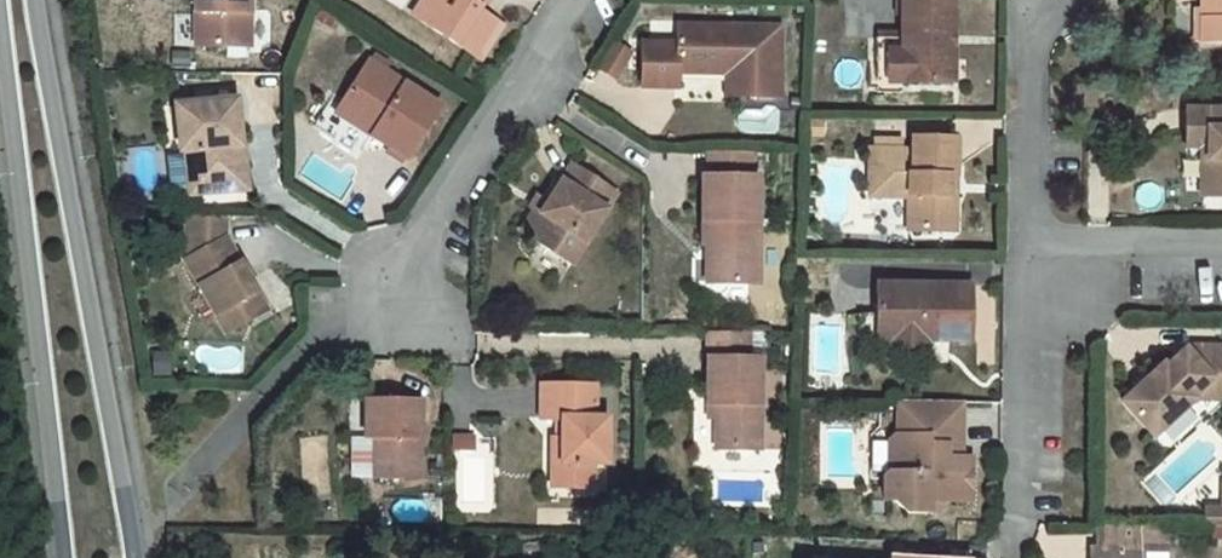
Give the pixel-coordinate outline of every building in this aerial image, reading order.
[(251,0),(197,0),(196,47),(251,47),(251,0)] [(413,18),(420,22),(434,0),(424,0),(413,18)] [(420,22),(473,57),(497,20),(479,9),(481,6),(479,5),(481,0),(434,0),(420,22)] [(902,38),(876,39),(877,90),(903,89),(903,83),(954,83),(954,45),(948,45),(948,35),(954,35),(954,0),(902,0),(902,38)] [(1201,11),(1201,43),(1221,43),(1221,0),(1201,0),(1201,11)] [(504,25),(497,20),(473,57),(480,62),(504,25)] [(676,45),(641,45),(641,87),(679,88),(678,72),(677,60),(727,61),(728,73),(728,97),(779,98),(780,27),(677,27),(676,45)] [(727,61),(677,60),(678,72),(728,73),(727,61)] [(440,108),(368,62),(340,106),(376,129),(371,136),(408,159),(440,108)] [(237,100),(176,106),(180,150),(185,150),(190,196),(248,190),(245,160),(234,161),(232,147),(241,146),(237,100)] [(376,129),(340,106),(336,113),(371,136),(376,129)] [(1186,109),(1186,142),(1207,142),(1207,198),(1221,198),(1221,110),(1186,109)] [(900,140),(876,139),(875,148),(869,148),(869,195),(908,197),(908,232),(936,232),(936,219),(955,220),(955,198),(948,198),(949,177),(956,177),(957,138),(913,137),(913,149),(899,149),(900,140)] [(241,146),(232,147),(234,161),(245,160),(243,145),(241,146)] [(752,152),(709,152),(709,176),(703,176),(703,249),(711,249),(711,288),(758,288),(759,176),(752,176),(752,152)] [(575,168),(571,166),(562,182),(566,184),(575,168)] [(612,191),(575,168),(566,184),(562,182),(548,204),(527,237),(571,266),(606,210),(601,207),(612,191)] [(616,194),(612,191),(601,207),(606,210),(616,194)] [(548,204),(538,197),(530,209),(534,213),(521,233),(527,237),(548,204)] [(226,217),(186,217),(186,261),(185,262),(226,335),(253,319),(242,301),(257,292),(226,238),(226,217)] [(955,220),(936,219),(936,232),(955,233),(955,220)] [(971,286),(877,285),(877,334),(901,334),(902,340),(927,341),(971,341),(971,286)] [(257,292),(242,301),(253,319),(267,311),(257,292)] [(748,332),(708,333),(707,406),(715,406),(715,421),(715,451),(760,451),(761,359),(748,359),(748,332)] [(901,334),(877,334),(877,340),(892,340),(892,347),(928,347),(927,341),(902,340),(901,334)] [(1122,403),(1153,437),(1194,399),(1221,399),(1221,350),(1185,350),(1165,367),(1164,365),(1149,378),(1136,389),(1122,403)] [(1149,378),(1144,373),(1132,384),(1136,389),(1149,378)] [(595,386),(541,385),(541,420),(562,420),(562,439),(553,439),(553,462),(566,463),(566,488),(594,488),(594,463),(607,463),(607,419),(595,420),(595,386)] [(421,401),(367,400),(366,438),(375,438),(374,479),(421,481),(421,401)] [(962,404),(897,403),(897,437),(894,437),(889,443),(888,475),(884,479),(884,501),(895,501),(906,513),(938,513),(938,501),(971,502),(972,458),(962,458),(947,457),(947,447),(962,447),(962,404)] [(888,469),(888,440),(872,440),(872,469),(888,469)] [(962,458),(962,447),(947,447),(947,457),(962,458)] [(566,463),(553,462),(552,487),(566,488),(566,463)] [(1217,527),(1217,509),(1207,510),(1207,527),(1217,527)] [(768,523),(768,510),(757,510),(756,523),(768,523)] [(1143,549),(1168,549),(1168,527),(1096,526),(1096,549),(1090,549),(1090,557),(1142,557),(1143,549)]
